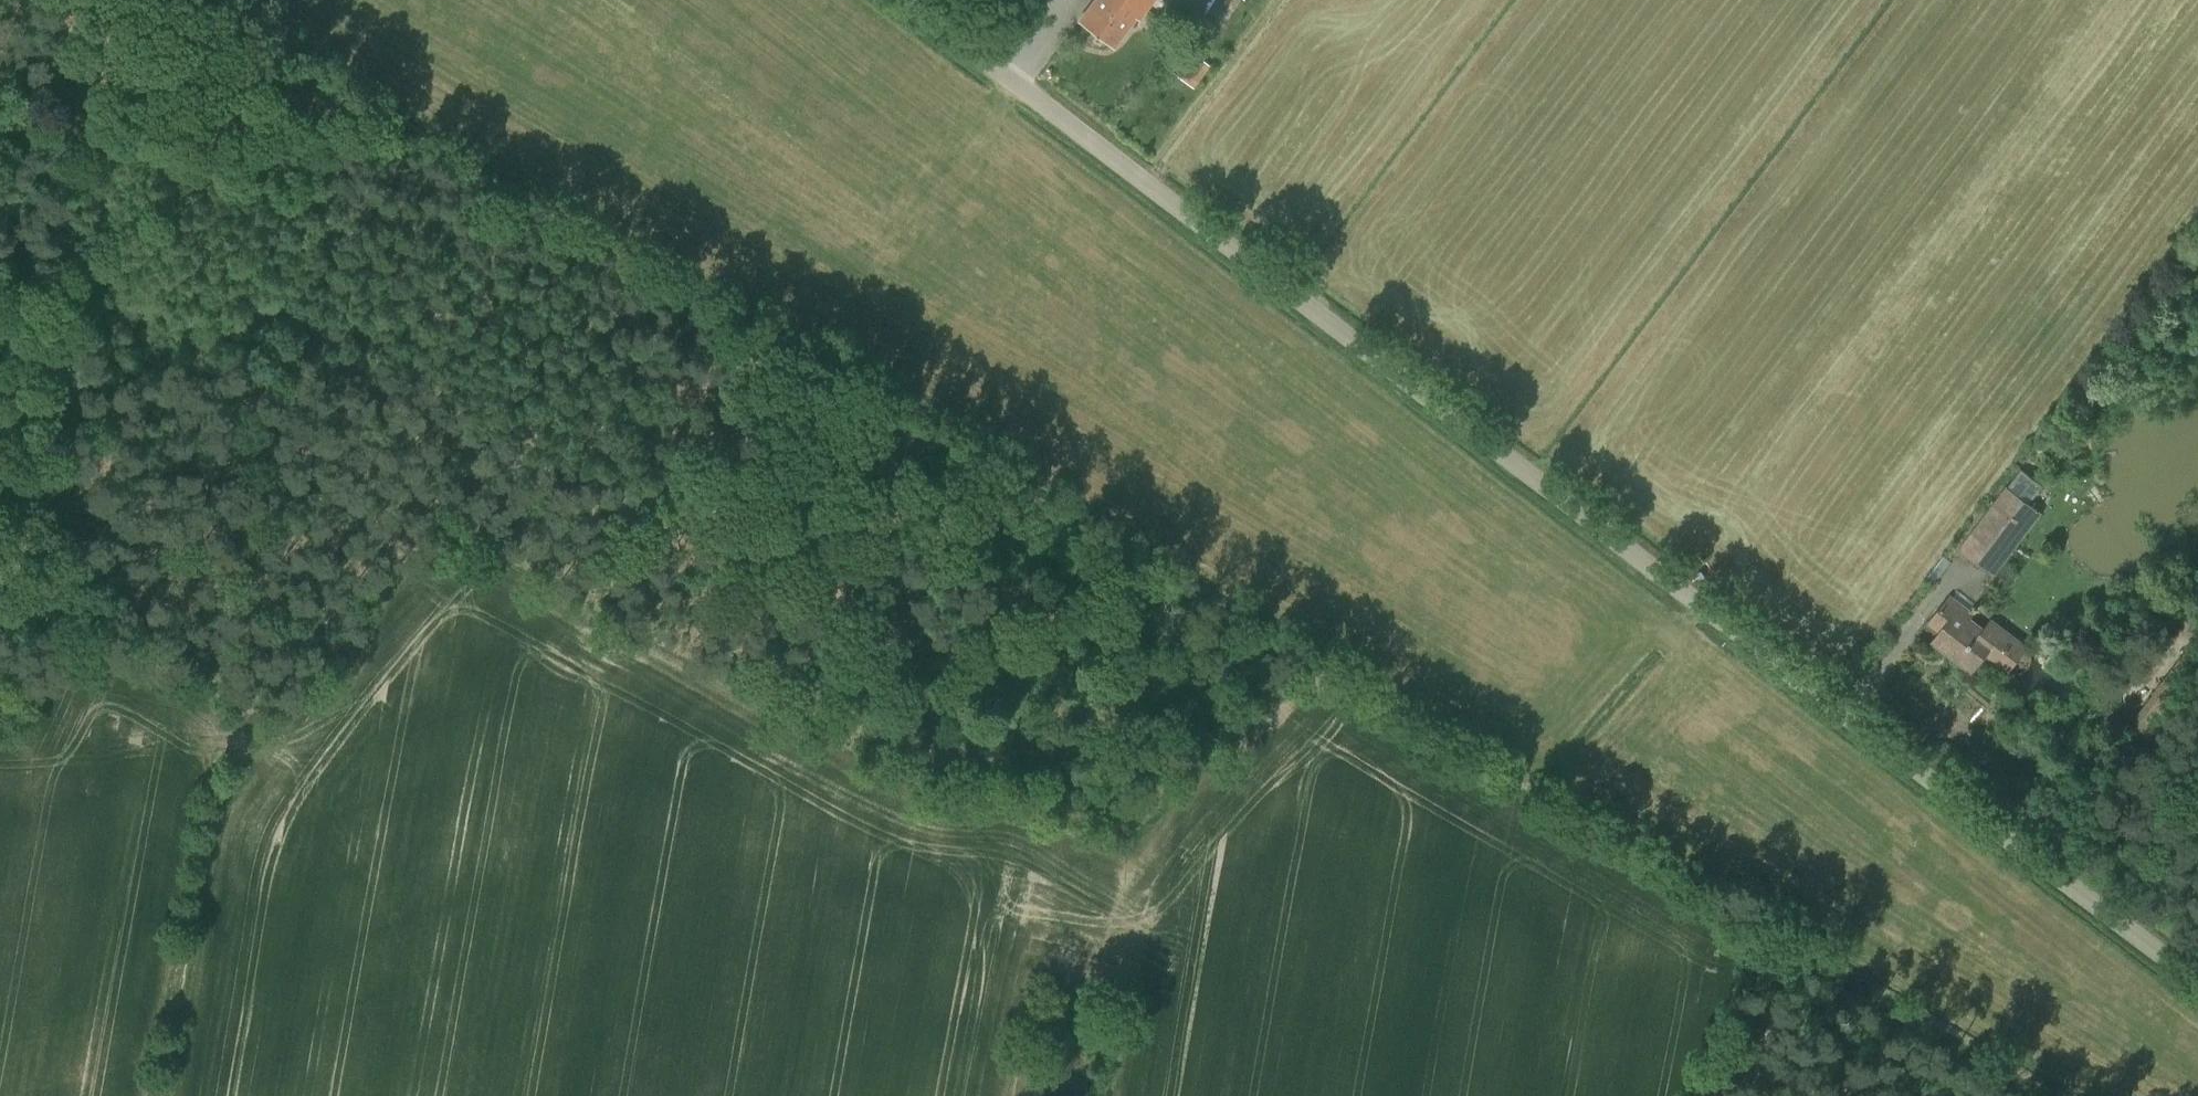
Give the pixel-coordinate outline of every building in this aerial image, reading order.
[(1079,22),(1113,48),(1135,19),(1138,22),(1155,0),(1095,0),(1079,22)] [(1179,18),(1205,39),(1216,26),(1190,5),(1179,18)] [(1176,75),(1191,86),(1208,65),(1193,53),(1176,75)] [(1958,550),(1994,577),(2043,513),(2030,503),(2043,486),(2022,470),(2008,488),(2006,486),(1958,550)] [(1969,620),(1973,614),(1950,597),(1928,626),(1940,634),(1933,642),(1947,652),(1949,650),(1975,669),(1985,655),(2009,673),(2027,649),(1991,621),(1983,631),(1969,620)]
